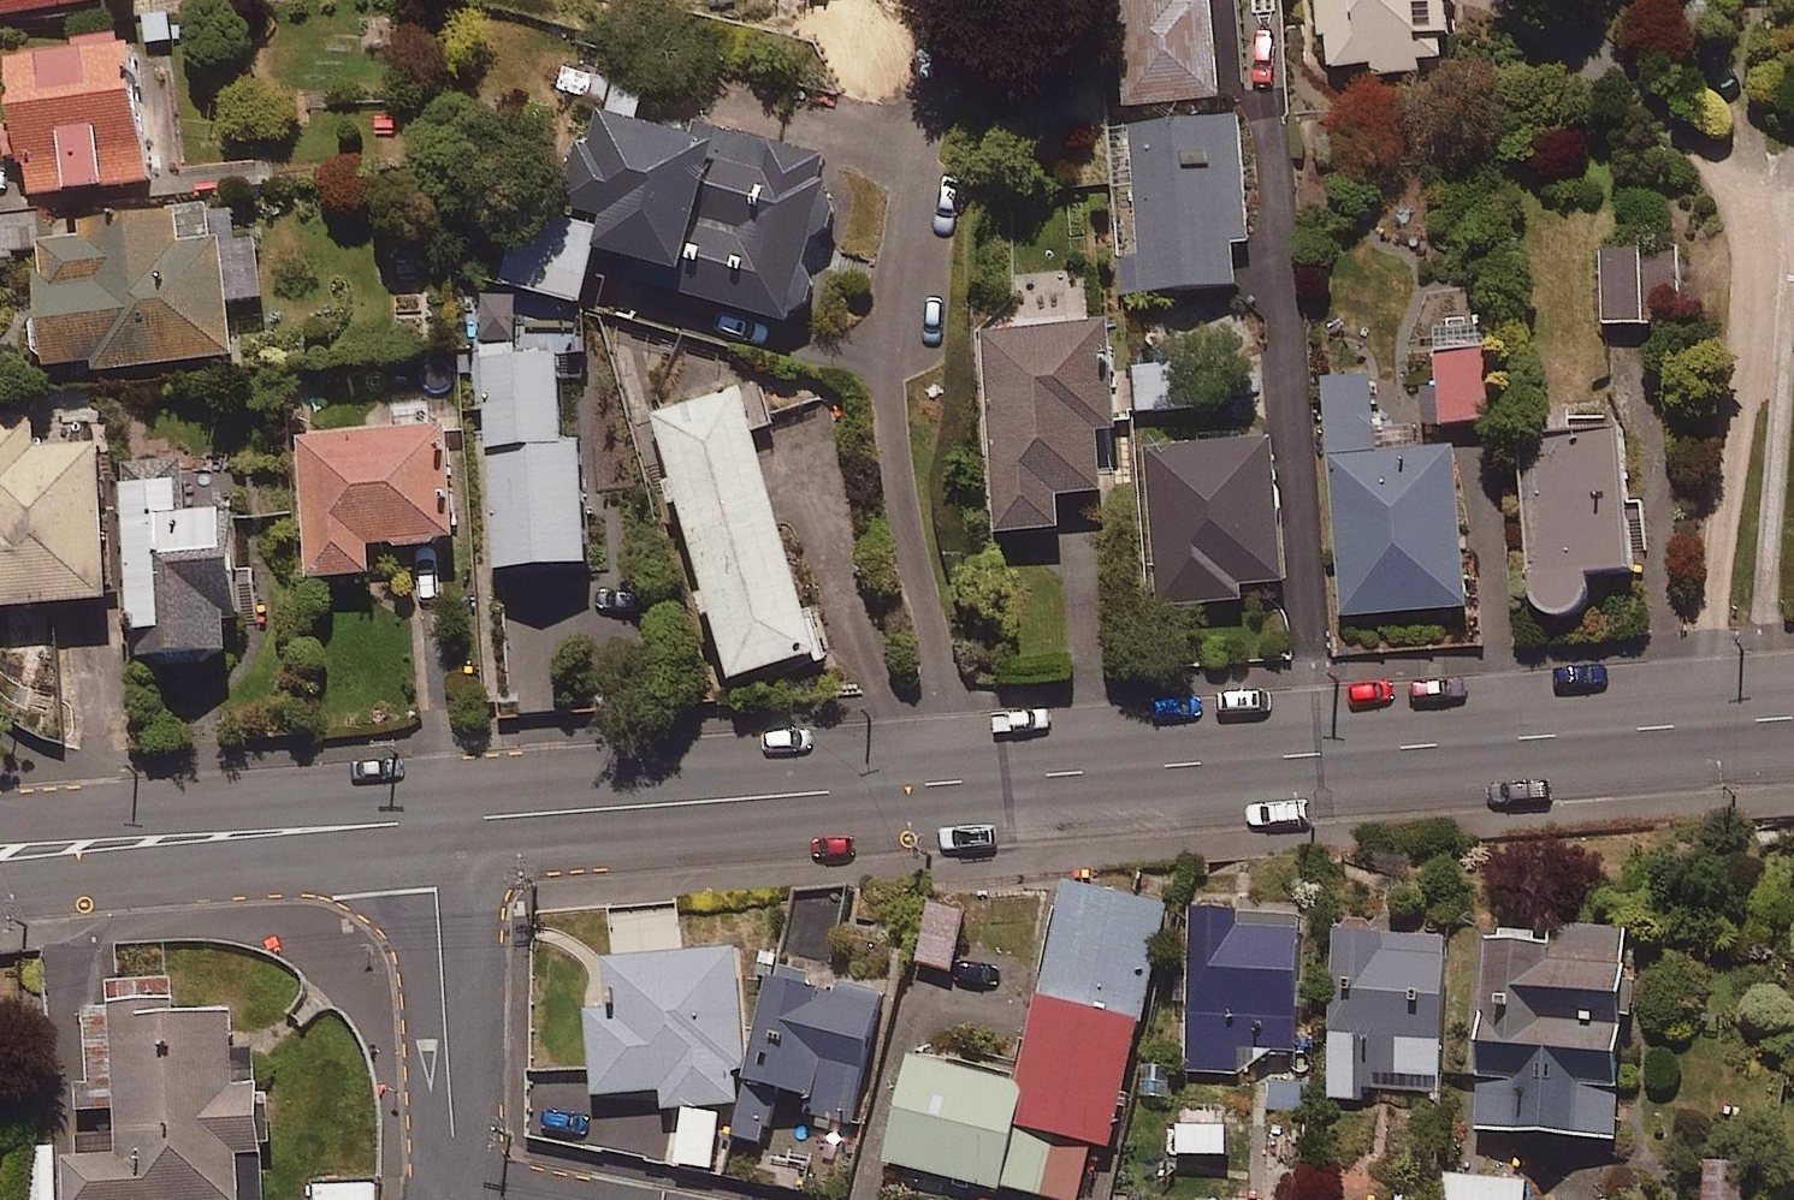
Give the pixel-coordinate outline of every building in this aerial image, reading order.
[(2,23),(145,12),(144,0),(0,0),(2,23)] [(752,12),(757,0),(718,0),(752,12)] [(1135,111),(1230,106),(1225,5),(1192,7),(1192,0),(1129,0),(1135,111)] [(1376,79),(1425,79),(1425,65),(1449,65),(1449,47),(1458,47),(1458,0),(1319,0),(1319,37),(1328,37),(1328,71),(1376,71),(1376,79)] [(37,204),(79,201),(80,213),(121,209),(120,197),(159,194),(148,66),(23,77),(28,134),(9,136),(11,164),(33,162),(37,204)] [(837,196),(844,173),(701,131),(694,154),(634,137),(647,94),(572,72),(508,293),(590,318),(605,266),(669,284),(665,298),(803,333),(816,326),(826,308),(825,293),(814,276),(822,251),(839,243),(848,226),(848,212),(837,196)] [(1244,124),(1134,131),(1142,260),(1122,261),(1124,302),(1242,294),(1239,245),(1251,245),(1244,124)] [(43,227),(0,231),(0,269),(46,264),(43,227)] [(217,260),(215,231),(47,242),(55,371),(101,369),(101,379),(238,370),(235,316),(270,313),(266,257),(217,260)] [(1684,254),(1609,256),(1611,332),(1686,330),(1684,254)] [(1121,443),(1116,335),(994,340),(1003,542),(1065,539),(1064,507),(1110,505),(1108,443),(1121,443)] [(1499,429),(1495,360),(1443,363),(1447,432),(1499,429)] [(1191,364),(1139,368),(1143,415),(1195,411),(1191,364)] [(573,456),(567,369),(491,374),(506,588),(600,582),(590,455),(573,456)] [(1386,387),(1338,388),(1345,625),(1470,621),(1465,460),(1388,462),(1386,387)] [(832,669),(749,400),(662,427),(745,696),(832,669)] [(1642,585),(1638,444),(1602,445),(1601,415),(1538,416),(1544,607),(1555,628),(1578,633),(1597,618),(1599,586),(1642,585)] [(41,429),(0,429),(0,617),(110,618),(111,460),(41,459),(41,429)] [(460,556),(456,438),(308,443),(313,587),(378,585),(377,559),(460,556)] [(1291,627),(1286,452),(1161,455),(1165,611),(1254,609),(1255,628),(1291,627)] [(149,679),(239,675),(238,640),(248,639),(243,530),(196,532),(194,497),(140,500),(149,679)] [(1012,1075),(993,1183),(1076,1198),(1087,1136),(1110,1140),(1154,892),(1048,873),(1012,1075)] [(957,903),(920,895),(907,956),(945,963),(957,903)] [(1302,909),(1190,902),(1178,1067),(1242,1072),(1243,1053),(1292,1056),(1302,909)] [(656,1104),(730,1097),(726,1064),(735,1063),(723,938),(674,942),(671,903),(608,909),(611,947),(593,949),(597,998),(579,1000),(588,1089),(654,1083),(656,1104)] [(1446,924),(1332,918),(1323,1095),(1359,1096),(1359,1087),(1438,1091),(1446,924)] [(1616,927),(1477,921),(1467,1128),(1607,1134),(1616,927)] [(758,961),(724,1132),(771,1142),(782,1088),(853,1102),(876,985),(758,961)] [(111,1000),(118,1143),(62,1146),(65,1199),(169,1199),(266,1195),(258,1041),(232,1042),(230,994),(111,1000)] [(993,1183),(1012,1075),(899,1054),(879,1163),(993,1183)] [(715,1111),(675,1106),(668,1163),(707,1168),(715,1111)] [(1220,1118),(1172,1120),(1173,1151),(1221,1149),(1220,1118)] [(1446,1175),(1445,1199),(1521,1199),(1522,1176),(1446,1175)] [(378,1176),(317,1182),(319,1199),(380,1199),(378,1176)]
